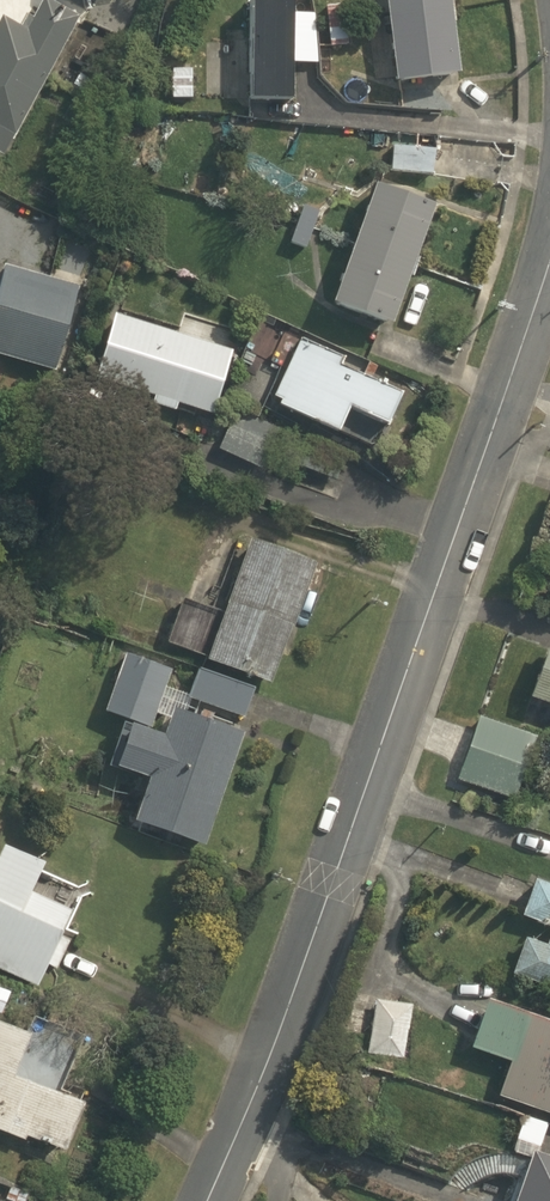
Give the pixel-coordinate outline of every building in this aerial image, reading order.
[(5,159),(81,18),(48,0),(42,0),(32,19),(26,16),(19,28),(0,18),(0,157),(5,159)] [(247,99),(285,101),(287,61),(314,63),(312,13),(285,11),(284,0),(245,0),(247,99)] [(447,0),(382,0),(393,84),(457,76),(447,0)] [(347,45),(341,5),(322,7),(328,48),(347,45)] [(195,69),(175,69),(175,99),(195,99),(195,69)] [(433,149),(391,147),(389,174),(432,176),(433,149)] [(389,326),(431,206),(373,186),(331,306),(389,326)] [(304,249),(317,213),(303,207),(289,244),(304,249)] [(57,373),(80,288),(3,267),(0,277),(0,358),(57,373)] [(113,314),(93,379),(212,416),(232,350),(113,314)] [(343,360),(300,340),(272,401),(339,433),(351,409),(385,425),(398,396),(339,369),(343,360)] [(260,470),(279,429),(237,409),(217,451),(260,470)] [(306,436),(294,464),(334,482),(347,453),(306,436)] [(166,645),(273,681),(313,561),(250,540),(224,615),(181,600),(166,645)] [(146,780),(132,822),(203,847),(243,733),(186,713),(191,697),(244,715),(252,691),(195,671),(188,690),(166,682),(170,669),(125,654),(106,711),(124,717),(107,767),(146,780)] [(515,728),(493,793),(549,813),(549,740),(515,728)] [(36,990),(74,913),(33,892),(46,865),(6,845),(0,856),(0,972),(36,990)] [(532,882),(520,918),(549,929),(549,888),(532,882)] [(549,990),(549,931),(544,947),(524,940),(512,976),(549,990)] [(549,1115),(549,1023),(485,1001),(470,1047),(508,1060),(496,1097),(549,1115)] [(397,1066),(433,1071),(440,1016),(403,1011),(397,1066)] [(62,1154),(81,1107),(12,1078),(29,1037),(0,1025),(0,1134),(23,1144),(25,1138),(62,1154)] [(544,1154),(549,1137),(549,1123),(531,1117),(521,1146),(544,1154)] [(532,1152),(513,1200),(549,1200),(549,1159),(532,1152)]
